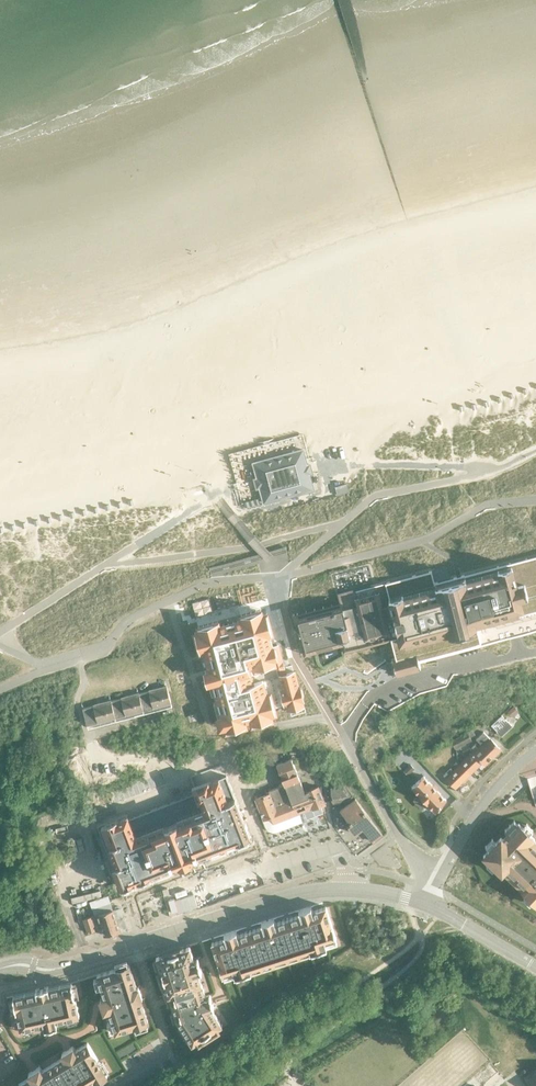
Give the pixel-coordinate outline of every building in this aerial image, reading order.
[(303,448),(251,462),(255,477),(252,478),(255,490),(258,489),(262,504),(314,490),(310,475),(313,474),(310,462),(307,463),(303,448)] [(346,485),(334,488),(336,497),(348,494),(346,485)] [(295,622),(295,623),(297,629),(300,641),(304,640),(305,647),(306,650),(314,648),(315,652),(326,649),(325,646),(332,644),(333,647),(341,645),(343,651),(390,639),(395,658),(391,659),(392,662),(395,674),(402,672),(420,668),(419,662),(424,661),(479,646),(487,644),(509,638),(523,635),(535,631),(535,556),(503,565),(460,576),(456,577),(434,583),(431,571),(385,583),(355,591),(355,589),(337,594),(340,602),(339,602),(340,605),(297,617),(299,621),(295,622)] [(199,631),(198,631),(198,632),(204,651),(204,653),(205,656),(206,659),(207,662),(207,665),(208,668),(209,670),(215,694),(217,701),(224,725),(224,726),(225,726),(244,721),(251,719),(261,716),(270,713),(271,713),(275,712),(274,707),(285,704),(287,704),(289,708),(303,705),(301,700),(303,700),(301,696),(300,689),(299,686),(297,686),(294,672),(285,674),(277,646),(273,647),(273,645),(270,646),(270,645),(269,641),(269,639),(268,636),(267,634),(262,614),(261,614),(242,619),(241,619),(241,620),(242,624),(220,630),(219,626),(218,626),(199,631)] [(177,641),(164,644),(176,691),(189,688),(188,682),(181,683),(179,677),(185,675),(177,641)] [(138,693),(142,710),(171,702),(166,686),(148,690),(148,691),(139,694),(138,693)] [(142,710),(138,693),(121,698),(111,701),(111,700),(110,701),(115,717),(142,710)] [(115,717),(110,701),(93,705),(93,706),(82,708),(86,724),(115,717)] [(513,706),(507,712),(511,717),(518,711),(513,706)] [(490,726),(500,737),(511,726),(502,716),(490,726)] [(472,752),(466,758),(476,768),(482,762),(483,764),(499,749),(490,740),(483,732),(475,740),(480,745),(477,748),(474,745),(469,750),(472,752)] [(455,749),(471,741),(467,733),(451,741),(455,749)] [(476,768),(466,758),(452,771),(449,768),(442,775),(454,788),(476,768)] [(269,794),(254,800),(262,820),(270,817),(273,824),(303,812),(306,820),(323,813),(320,807),(324,805),(317,787),(304,792),(291,760),(276,765),(284,785),(267,791),(269,794)] [(410,764),(403,771),(407,775),(414,769),(410,764)] [(423,776),(410,787),(434,813),(442,806),(441,804),(446,800),(423,776)] [(220,779),(96,820),(121,890),(244,848),(220,779)] [(348,797),(349,794),(343,786),(328,784),(328,795),(331,800),(348,797)] [(381,835),(355,799),(340,810),(350,824),(348,826),(355,835),(362,829),(372,842),(381,835)] [(482,855),(488,860),(496,868),(500,872),(505,868),(524,887),(521,890),(526,895),(532,901),(535,904),(535,849),(529,842),(533,838),(529,834),(523,827),(517,822),(517,823),(507,833),(502,838),(500,836),(495,842),(488,849),(482,855)] [(93,916),(83,919),(87,933),(102,929),(104,935),(104,936),(119,931),(112,910),(109,901),(107,896),(89,902),(93,916)] [(87,900),(73,904),(75,910),(89,906),(87,900)] [(225,939),(211,943),(222,977),(233,973),(234,977),(252,971),(251,967),(307,949),(309,953),(326,947),(325,943),(336,940),(325,906),(312,911),(311,907),(310,907),(298,911),(299,915),(274,923),(273,919),(261,923),(262,927),(237,935),(236,931),(223,935),(225,939)] [(323,936),(320,924),(39,1013),(57,1071),(34,1085),(78,1085),(323,936)] [(12,997),(16,1013),(20,1030),(43,1025),(44,1029),(57,1026),(56,1022),(66,1019),(76,1017),(79,1016),(71,984),(71,983),(48,988),(48,987),(35,990),(35,991),(12,997)] [(535,1075),(527,1081),(530,1085),(535,1085),(535,1074),(535,1075)]
